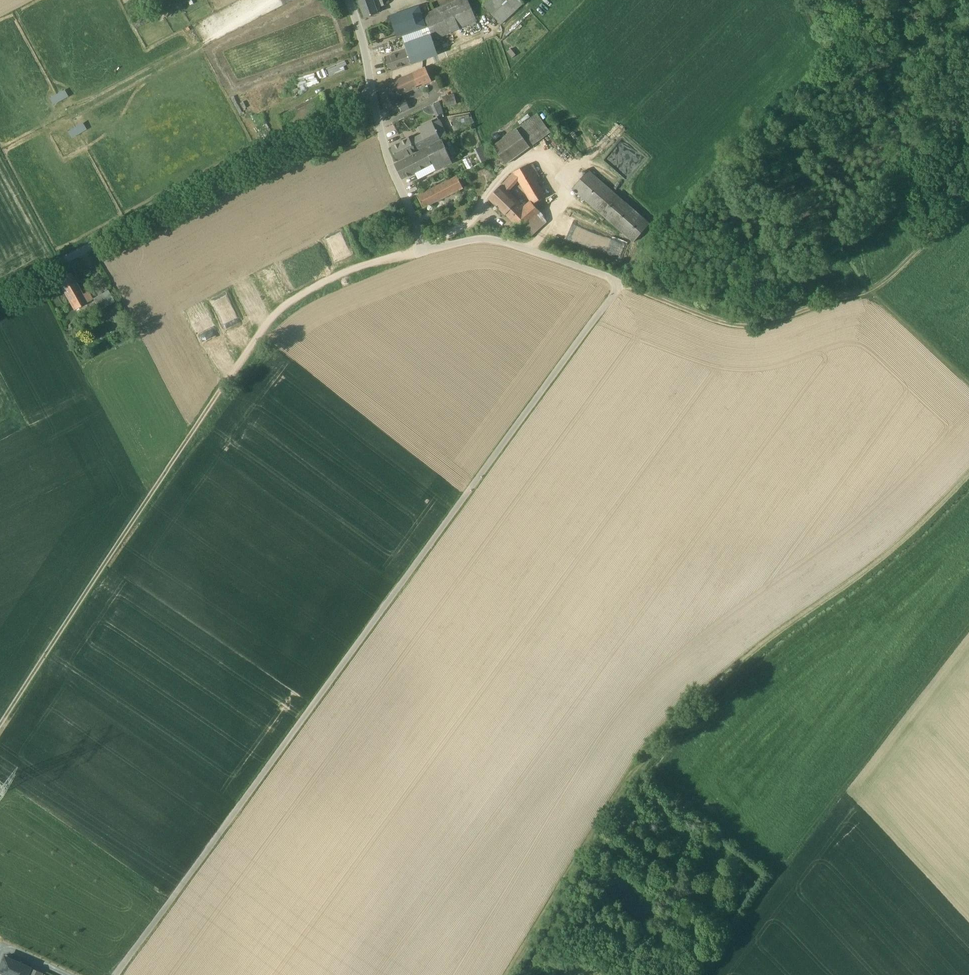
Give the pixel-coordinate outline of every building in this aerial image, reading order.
[(360,1),(365,18),(378,13),(377,8),(385,5),(383,0),(363,0),(360,1)] [(468,0),(455,0),(423,14),(435,39),(477,20),(468,0)] [(519,0),(490,0),(484,6),(501,24),(522,3),(519,0)] [(419,6),(391,16),(398,36),(426,27),(419,6)] [(390,71),(430,58),(436,56),(429,35),(423,37),(421,32),(403,37),(407,50),(385,58),(390,71)] [(431,80),(426,71),(378,89),(382,99),(431,80)] [(433,83),(431,80),(382,99),(386,109),(399,104),(397,97),(433,83)] [(63,89),(48,97),(51,103),(67,96),(63,89)] [(329,107),(322,93),(279,116),(286,129),(329,107)] [(454,93),(443,96),(445,107),(457,104),(454,93)] [(406,100),(399,103),(403,112),(410,108),(406,100)] [(439,102),(431,105),(436,116),(444,113),(439,102)] [(548,133),(533,116),(516,128),(492,146),(505,164),(530,146),(548,133)] [(448,135),(440,119),(433,122),(432,122),(419,128),(423,135),(410,141),(408,138),(391,147),(398,161),(440,139),(448,135)] [(69,137),(85,130),(82,122),(66,129),(69,137)] [(334,137),(321,142),(325,150),(332,148),(332,146),(337,144),(334,137)] [(442,141),(396,165),(403,179),(433,163),(437,170),(453,161),(442,141)] [(538,215),(541,212),(533,203),(546,196),(528,166),(515,172),(489,199),(505,215),(505,214),(506,215),(528,237),(544,222),(538,215)] [(590,170),(573,188),(631,241),(649,223),(590,170)] [(463,188),(457,176),(418,196),(424,208),(463,188)] [(86,289),(80,293),(69,273),(58,279),(75,311),(93,301),(86,289)] [(109,289),(93,298),(100,309),(115,300),(109,289)] [(0,967),(0,972),(7,974),(26,974),(29,968),(4,958),(0,967)]
